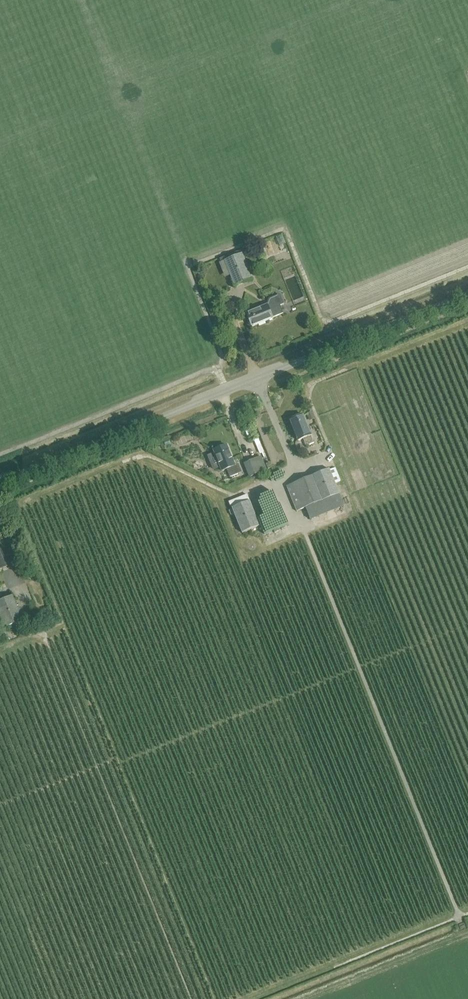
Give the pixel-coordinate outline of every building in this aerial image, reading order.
[(241,253),(224,260),(234,285),(252,278),(241,253)] [(294,298),(300,296),(295,279),(290,280),(290,278),(285,279),(288,291),(292,290),(294,298)] [(272,318),(272,317),(283,313),(280,305),(283,304),(280,294),(269,298),(267,305),(246,313),(251,326),(272,318)] [(305,446),(313,443),(310,435),(302,414),(289,419),(297,440),(302,438),(305,446)] [(229,476),(237,473),(234,465),(226,444),(213,450),(221,470),(226,468),(229,476)] [(243,463),(249,476),(265,470),(260,456),(243,463)] [(329,469),(286,485),(296,511),(305,507),(310,519),(343,506),(339,494),(329,469)] [(241,533),(259,526),(249,501),(231,507),(241,533)] [(260,531),(262,536),(270,532),(268,527),(260,531)] [(3,628),(4,628),(21,621),(11,596),(0,601),(0,620),(3,628)]
